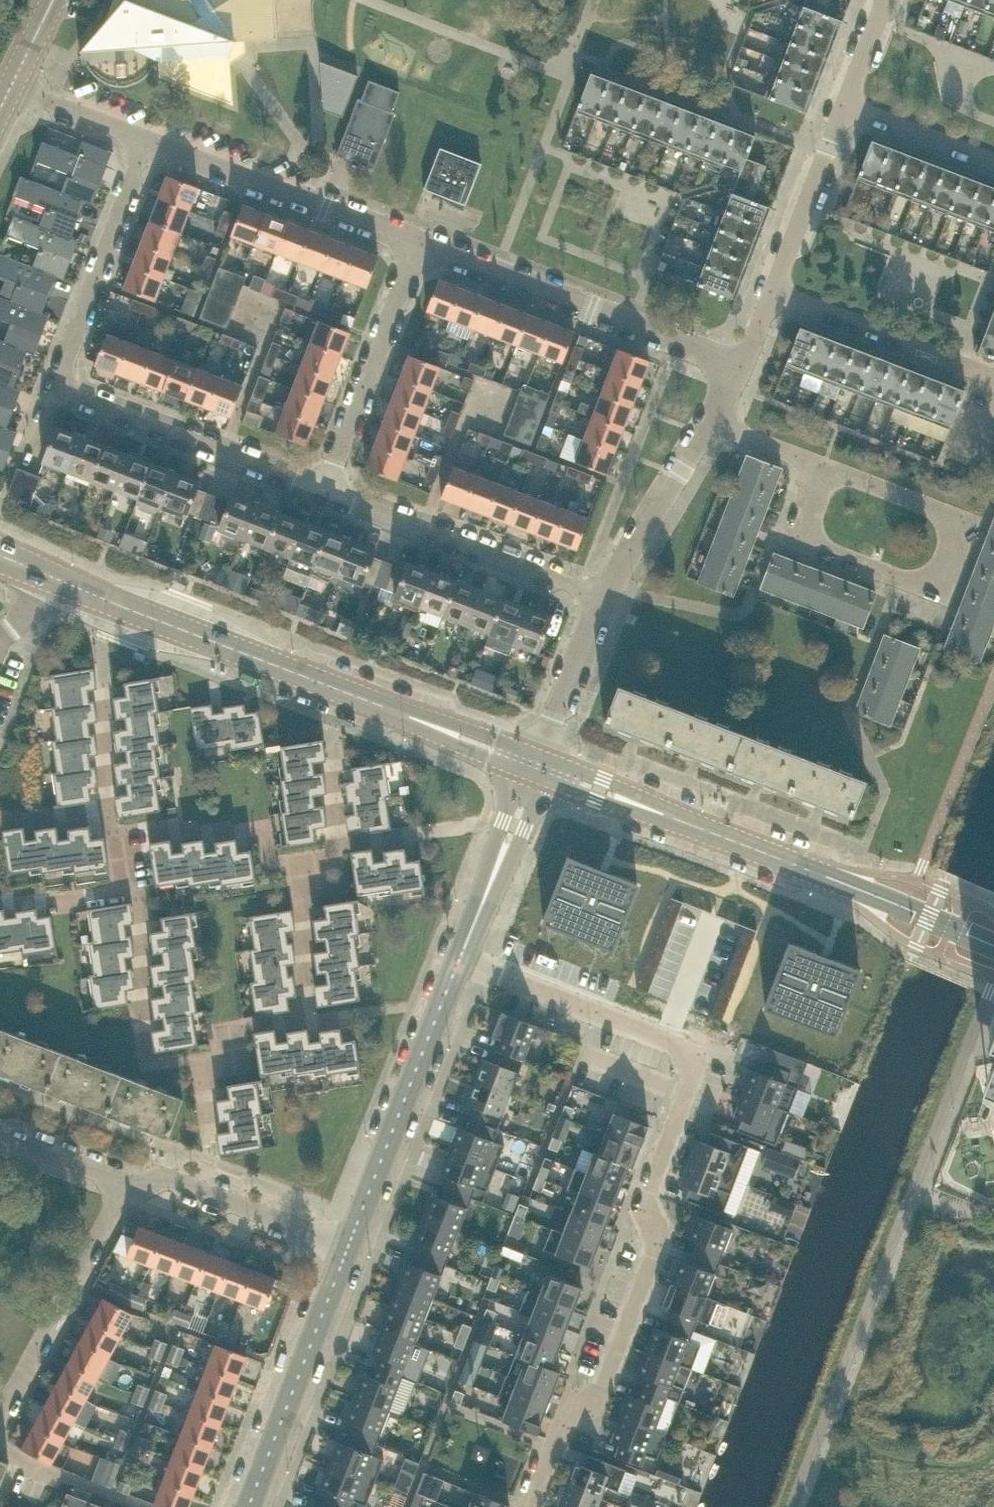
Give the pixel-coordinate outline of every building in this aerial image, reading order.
[(106,22),(80,52),(161,46),(162,59),(159,59),(160,76),(233,104),(230,64),(246,53),(245,40),(279,38),(276,0),(115,0),(106,22)] [(829,3),(822,0),(808,0),(798,25),(833,38),(835,39),(838,32),(836,31),(840,20),(842,21),(842,20),(824,14),(829,3)] [(967,6),(985,13),(990,0),(969,0),(967,6)] [(985,13),(993,16),(993,0),(990,0),(985,13)] [(833,38),(798,25),(794,24),(787,42),(826,56),(828,57),(831,50),(829,49),(833,38)] [(822,68),(826,56),(787,42),(780,60),(819,74),(821,76),(824,68),(822,68)] [(815,86),(819,74),(780,60),(773,78),(812,93),(814,93),(817,87),(815,86)] [(342,116),(359,75),(321,61),(321,67),(324,109),(342,116)] [(599,75),(600,72),(593,69),(577,111),(597,118),(611,80),(610,80),(599,75)] [(617,82),(618,79),(611,76),(610,80),(611,80),(597,118),(615,125),(629,87),(628,87),(617,82)] [(808,104),(812,93),(773,78),(766,96),(807,112),(810,105),(808,104)] [(393,111),(400,91),(370,80),(362,99),(359,98),(337,154),(351,160),(353,163),(357,165),(360,163),(361,163),(375,169),(396,113),(393,111)] [(635,89),(636,86),(629,83),(628,87),(629,87),(615,125),(633,132),(647,94),(646,94),(635,89)] [(653,96),(654,93),(648,90),(646,94),(647,94),(633,132),(651,139),(665,101),(664,100),(653,96)] [(671,103),(672,100),(665,97),(664,100),(665,101),(651,139),(669,146),(683,108),(682,107),(671,103)] [(689,110),(690,107),(683,104),(682,107),(683,108),(669,146),(687,153),(702,115),(700,114),(689,110)] [(707,117),(709,114),(702,111),(700,114),(702,115),(687,153),(705,160),(720,122),(718,121),(707,117)] [(725,124),(727,121),(720,118),(718,121),(720,122),(705,160),(723,167),(724,164),(738,129),(736,128),(725,124)] [(743,131),(745,128),(738,125),(736,128),(738,129),(724,164),(742,171),(738,182),(757,189),(766,165),(747,158),(757,132),(756,132),(755,135),(743,131)] [(880,143),(881,140),(874,137),(872,140),(858,178),(877,185),(891,147),(880,143)] [(92,204),(107,165),(44,141),(36,160),(70,173),(63,191),(63,193),(85,201),(92,204)] [(898,150),(899,147),(892,144),(891,147),(877,185),(895,192),(910,154),(909,154),(898,150)] [(466,204),(482,163),(441,147),(425,188),(466,204)] [(916,157),(917,153),(910,151),(909,154),(910,154),(895,192),(913,199),(928,161),(927,161),(916,157)] [(934,164),(935,160),(928,158),(927,161),(928,161),(913,199),(931,206),(946,168),(945,168),(934,164)] [(952,171),(953,167),(946,165),(945,168),(946,168),(931,206),(949,213),(964,175),(963,175),(952,171)] [(970,178),(971,174),(965,172),(963,175),(964,175),(949,213),(967,220),(982,182),(981,182),(970,178)] [(190,210),(199,187),(168,175),(159,198),(190,210)] [(63,191),(29,179),(22,176),(15,195),(49,208),(42,226),(42,227),(71,238),(71,237),(85,201),(63,193),(63,191)] [(989,181),(983,179),(981,182),(982,182),(967,220),(986,227),(993,205),(993,187),(988,185),(989,181)] [(757,189),(738,182),(726,211),(761,225),(763,226),(766,219),(763,218),(768,207),(771,208),(771,207),(753,200),(757,189)] [(182,233),(190,210),(159,198),(151,221),(182,233)] [(255,243),(267,213),(244,204),(232,235),(255,243)] [(986,227),(993,230),(993,205),(986,227)] [(220,222),(229,225),(233,213),(225,210),(220,222)] [(761,225),(726,211),(722,210),(715,228),(754,243),(757,244),(759,237),(757,236),(761,225)] [(277,252),(289,221),(267,213),(255,243),(277,252)] [(42,227),(42,226),(15,216),(8,235),(42,247),(34,266),(34,267),(56,276),(64,278),(78,240),(71,237),(71,238),(42,227)] [(173,255),(182,233),(151,221),(142,243),(173,255)] [(299,261),(311,230),(289,221),(277,252),(299,261)] [(225,237),(229,225),(220,222),(216,233),(225,237)] [(754,243),(715,228),(708,246),(747,261),(750,262),(753,256),(750,254),(754,243)] [(322,269),(334,239),(311,230),(299,261),(322,269)] [(966,250),(971,237),(963,234),(958,247),(966,250)] [(345,278),(357,247),(334,239),(322,269),(345,278)] [(165,278),(173,255),(142,243),(133,266),(165,278)] [(743,272),(747,261),(708,246),(701,264),(740,279),(743,280),(745,274),(743,272)] [(367,287),(379,256),(357,247),(345,278),(367,287)] [(1,253),(0,253),(0,275),(20,282),(13,300),(12,301),(42,312),(56,276),(34,267),(34,266),(1,253)] [(203,266),(212,270),(216,258),(208,255),(203,266)] [(736,291),(740,279),(701,264),(694,283),(732,297),(736,298),(739,292),(736,291)] [(156,301),(165,278),(133,266),(125,288),(156,301)] [(208,281),(212,270),(203,266),(199,278),(208,281)] [(247,277),(221,267),(220,267),(217,275),(244,286),(247,277)] [(240,296),(244,286),(217,275),(213,286),(240,296)] [(450,319),(462,288),(439,279),(427,310),(450,319)] [(236,307),(240,296),(213,286),(209,296),(236,307)] [(284,300),(288,291),(277,287),(274,296),(284,300)] [(473,328),(485,297),(462,288),(450,319),(473,328)] [(288,291),(284,300),(297,304),(300,295),(288,291)] [(13,300),(0,295),(0,318),(12,323),(6,341),(5,342),(27,351),(28,350),(35,353),(50,315),(42,312),(12,301),(13,300)] [(232,317),(236,307),(209,296),(205,307),(232,317)] [(495,336),(507,305),(485,297),(473,328),(495,336)] [(142,312),(145,304),(134,299),(131,308),(142,312)] [(195,315),(199,303),(191,300),(186,312),(195,315)] [(145,304),(142,312),(154,317),(157,308),(145,304)] [(330,317),(334,308),(321,304),(318,312),(330,317)] [(518,345),(530,314),(507,305),(495,336),(518,345)] [(228,328),(232,317),(205,307),(201,318),(228,328)] [(291,322),(296,310),(287,307),(282,319),(291,322)] [(334,308),(330,317),(341,321),(345,312),(334,308)] [(540,353),(552,323),(530,314),(518,345),(540,353)] [(187,329),(190,320),(178,316),(175,325),(187,329)] [(190,320),(187,329),(199,334),(202,325),(190,320)] [(341,355),(350,332),(320,320),(311,343),(341,355)] [(119,373),(131,342),(135,332),(111,323),(96,364),(119,373)] [(563,362),(575,331),(552,323),(540,353),(563,362)] [(808,329),(809,326),(802,324),(801,327),(786,365),(805,372),(820,334),(819,334),(808,329)] [(819,391),(823,379),(838,341),(837,341),(826,336),(827,333),(820,331),(819,334),(820,334),(805,372),(801,384),(819,391)] [(986,333),(982,331),(980,339),(984,340),(979,351),(975,349),(975,351),(993,358),(993,337),(986,334),(986,333)] [(232,346),(236,338),(224,333),(220,342),(232,346)] [(844,343),(845,340),(838,337),(837,341),(838,341),(823,379),(842,386),(856,348),(855,348),(844,343)] [(236,338),(232,346),(244,351),(247,342),(236,338)] [(0,339),(0,382),(13,387),(27,351),(5,342),(6,341),(0,339)] [(269,353),(278,356),(283,344),(274,341),(269,353)] [(141,381),(153,351),(131,342),(119,373),(141,381)] [(333,377),(341,355),(311,343),(302,366),(333,377)] [(862,350),(863,347),(857,344),(855,348),(856,348),(842,386),(860,393),(874,355),(873,355),(862,350)] [(435,358),(439,349),(428,345),(424,353),(435,358)] [(572,357),(580,360),(585,348),(576,345),(572,357)] [(641,383),(650,360),(619,348),(610,371),(641,383)] [(439,349),(435,358),(448,363),(451,354),(439,349)] [(164,390),(175,359),(153,351),(141,381),(164,390)] [(880,357),(882,354),(875,351),(873,355),(874,355),(860,393),(878,400),(892,362),(880,357)] [(274,368),(278,356),(269,353),(265,364),(274,368)] [(432,390),(441,367),(410,355),(402,378),(432,390)] [(576,372),(580,360),(572,357),(567,368),(576,372)] [(898,364),(900,361),(893,358),(892,362),(878,400),(896,407),(911,369),(910,369),(898,364)] [(186,398),(198,368),(175,359),(164,390),(186,398)] [(480,375),(483,367),(472,362),(469,371),(480,375)] [(917,371),(918,368),(911,365),(910,369),(911,369),(896,407),(914,414),(929,376),(928,375),(917,371)] [(324,399),(333,377),(302,366),(294,388),(324,399)] [(483,367),(480,375),(492,380),(495,371),(483,367)] [(209,407),(221,377),(198,368),(186,398),(209,407)] [(633,405),(641,383),(610,371),(602,393),(633,405)] [(935,378),(936,375),(929,372),(928,375),(929,376),(914,414),(932,421),(947,383),(946,382),(935,378)] [(470,391),(475,380),(466,376),(461,388),(470,391)] [(231,416),(244,386),(221,377),(209,407),(231,416)] [(423,412),(432,390),(402,378),(393,400),(423,412)] [(953,385),(954,382),(947,379),(946,382),(947,383),(932,421),(950,428),(966,386),(965,386),(964,389),(953,385)] [(6,428),(7,427),(21,390),(13,387),(0,382),(0,425),(6,428)] [(552,393),(529,384),(524,383),(521,391),(548,402),(552,393)] [(252,398),(261,401),(265,389),(257,386),(252,398)] [(316,422),(324,399),(294,388),(285,410),(316,422)] [(555,401),(563,405),(568,393),(559,390),(555,401)] [(544,412),(548,402),(521,391),(517,402),(544,412)] [(624,428),(633,405),(602,393),(594,416),(624,428)] [(256,412),(261,401),(252,398),(248,409),(256,412)] [(415,435),(423,412),(393,400),(384,423),(415,435)] [(559,417),(563,405),(555,401),(550,413),(559,417)] [(540,423),(544,412),(517,402),(513,412),(540,423)] [(307,445),(316,422),(285,410),(276,433),(307,445)] [(448,422),(457,425),(462,413),(453,410),(448,422)] [(536,433),(540,423),(513,412),(509,423),(536,433)] [(615,450),(624,428),(594,416),(585,439),(615,450)] [(453,437),(457,425),(448,422),(444,434),(453,437)] [(406,457),(415,435),(384,423),(375,445),(406,457)] [(532,445),(536,433),(509,423),(505,434),(532,445)] [(3,469),(18,431),(7,427),(6,428),(0,425),(0,468),(3,469)] [(68,472),(81,435),(58,426),(44,462),(68,472)] [(489,445),(492,436),(480,432),(477,440),(489,445)] [(91,481),(105,444),(81,435),(68,472),(91,481)] [(551,438),(542,435),(538,447),(546,450),(551,438)] [(492,436),(489,445),(500,449),(503,441),(492,436)] [(615,452),(615,450),(585,439),(576,462),(607,473),(612,461),(615,462),(618,453),(615,452)] [(115,490),(129,453),(105,444),(91,481),(115,490)] [(397,479),(406,457),(375,445),(367,468),(397,479)] [(534,462),(537,454),(525,449),(522,457),(534,462)] [(138,499),(152,462),(129,453),(115,490),(138,499)] [(537,454),(534,462),(545,466),(548,458),(537,454)] [(431,466),(440,470),(444,458),(436,455),(431,466)] [(777,480),(782,468),(748,455),(738,480),(772,493),(772,492),(777,480)] [(162,508),(176,472),(152,462),(138,499),(139,499),(137,503),(139,503),(140,508),(155,514),(159,511),(161,512),(162,508)] [(436,481),(440,470),(431,466),(427,478),(436,481)] [(477,475),(455,466),(454,466),(442,497),(466,506),(477,475)] [(578,479),(582,471),(569,466),(566,475),(578,479)] [(30,471),(19,467),(18,467),(8,493),(20,497),(30,471)] [(41,476),(39,475),(30,471),(20,497),(31,502),(41,476)] [(582,471),(578,479),(590,484),(593,475),(582,471)] [(186,517),(188,511),(197,488),(200,481),(176,472),(162,508),(186,517)] [(488,514),(500,484),(477,475),(466,506),(488,514)] [(768,505),(772,493),(738,480),(728,506),(763,519),(763,518),(762,517),(767,505),(768,505)] [(511,523),(522,492),(500,484),(488,514),(511,523)] [(199,515),(207,492),(197,488),(188,511),(199,515)] [(210,519),(219,496),(207,492),(199,515),(210,519)] [(533,531),(545,501),(522,492),(511,523),(533,531)] [(258,503),(234,494),(233,494),(231,501),(222,524),(220,530),(244,539),(258,503)] [(222,524),(231,501),(219,496),(210,519),(222,524)] [(567,509),(555,540),(578,549),(589,518),(574,512),(576,508),(578,502),(571,500),(567,509)] [(555,540),(567,509),(545,501),(533,531),(555,540)] [(267,548),(281,512),(258,503),(244,539),(267,548)] [(758,530),(763,519),(728,506),(719,531),(753,544),(753,543),(753,542),(758,530)] [(288,563),(305,521),(281,512),(267,548),(283,554),(280,560),(288,563)] [(289,563),(287,566),(288,567),(311,575),(312,573),(312,572),(328,530),(305,521),(289,563)] [(111,541),(116,530),(102,524),(97,536),(111,541)] [(990,535),(989,535),(984,546),(993,550),(993,524),(990,535)] [(335,581),(352,539),(328,530),(312,572),(335,581)] [(749,555),(753,544),(719,531),(709,556),(743,569),(744,568),(743,567),(748,555),(749,555)] [(137,536),(133,545),(143,550),(147,541),(137,536)] [(352,539),(335,581),(337,582),(344,584),(344,585),(344,586),(346,589),(350,591),(355,592),(359,591),(360,591),(360,590),(365,578),(373,556),(376,549),(352,539)] [(984,546),(984,548),(985,548),(980,560),(979,560),(975,571),(993,579),(993,550),(984,546)] [(787,559),(788,558),(775,553),(762,587),(788,597),(801,563),(800,563),(799,564),(787,559)] [(374,582),(383,560),(373,556),(365,578),(374,582)] [(739,580),(743,569),(709,556),(699,581),(734,594),(734,593),(738,580),(739,580)] [(385,586),(394,564),(383,560),(374,582),(385,586)] [(434,571),(410,561),(409,561),(406,569),(398,591),(396,597),(412,604),(410,608),(419,611),(434,571)] [(812,569),(812,567),(801,563),(788,597),(813,607),(826,573),(825,572),(825,574),(812,569)] [(398,591),(406,569),(394,564),(385,586),(398,591)] [(244,594),(252,576),(231,567),(224,585),(244,594)] [(444,616),(458,580),(434,571),(419,611),(427,614),(429,610),(444,616)] [(975,571),(974,572),(975,573),(971,585),(969,585),(965,597),(993,608),(993,579),(975,571)] [(837,579),(837,577),(826,573),(813,607),(838,617),(851,582),(850,582),(849,583),(837,579)] [(467,625),(481,589),(458,580),(444,616),(467,625)] [(862,588),(862,587),(851,582),(838,617),(863,626),(876,592),(875,592),(874,593),(862,588)] [(283,587),(277,602),(295,610),(301,595),(283,587)] [(491,634),(504,598),(481,589),(467,625),(491,634)] [(965,597),(964,597),(966,598),(961,610),(960,610),(955,622),(989,635),(993,622),(993,608),(965,597)] [(491,634),(487,644),(510,653),(514,643),(528,607),(504,598),(491,634)] [(303,600),(297,614),(319,623),(323,614),(325,609),(303,600)] [(538,652),(552,616),(528,607),(514,643),(538,652)] [(979,660),(989,635),(955,622),(956,623),(951,635),(950,635),(945,647),(979,660)] [(920,648),(886,635),(885,636),(887,637),(882,650),(880,649),(876,660),(910,673),(910,672),(908,671),(912,663),(914,664),(920,648)] [(904,688),(910,673),(876,660),(875,661),(877,662),(872,675),(870,674),(866,686),(900,699),(900,698),(898,697),(902,688),(904,688)] [(88,690),(98,688),(94,667),(52,674),(55,694),(59,694),(61,705),(90,701),(88,690)] [(151,680),(159,678),(159,677),(125,682),(125,684),(126,684),(128,695),(114,697),(117,718),(126,717),(151,712),(160,711),(156,691),(153,691),(151,680)] [(668,746),(682,710),(619,686),(605,722),(668,746)] [(894,714),(900,699),(866,686),(865,686),(868,687),(863,700),(861,699),(856,711),(890,724),(891,723),(889,722),(892,713),(894,714)] [(89,722),(99,721),(95,700),(90,701),(61,705),(53,707),(56,727),(59,726),(61,738),(91,733),(89,722)] [(225,711),(214,713),(212,703),(191,707),(198,750),(218,746),(217,743),(229,741),(225,711)] [(257,711),(246,712),(245,703),(224,706),(225,711),(229,741),(230,749),(251,746),(250,742),(262,741),(263,749),(265,748),(259,710),(257,710),(257,711)] [(729,769),(743,733),(682,710),(668,746),(729,769)] [(157,724),(153,724),(151,712),(126,717),(128,728),(114,730),(118,751),(127,749),(152,745),(160,744),(157,724)] [(89,755),(99,754),(96,733),(91,733),(61,738),(53,739),(56,760),(60,759),(62,771),(91,766),(89,755)] [(791,793),(805,757),(743,733),(729,769),(791,793)] [(313,762),(327,760),(324,739),(281,745),(284,766),(288,765),(290,777),(315,773),(313,762)] [(158,756),(154,757),(152,745),(127,749),(129,760),(115,763),(118,783),(127,782),(153,778),(161,777),(158,756)] [(851,816),(865,780),(805,757),(791,793),(851,816)] [(383,764),(391,762),(390,761),(352,767),(352,769),(353,769),(355,780),(345,782),(348,802),(353,802),(384,796),(392,795),(389,775),(385,775),(383,764)] [(90,788),(99,786),(96,765),(91,766),(62,771),(53,772),(57,792),(60,792),(62,804),(54,805),(54,807),(92,801),(92,799),(90,788)] [(314,795),(328,792),(324,772),(315,773),(290,777),(282,778),(285,798),(288,798),(290,810),(316,806),(314,795)] [(158,789),(154,790),(153,778),(127,782),(129,793),(115,795),(119,816),(161,809),(158,789)] [(390,807),(386,808),(384,796),(353,802),(355,813),(346,814),(349,835),(393,828),(390,807)] [(314,827),(328,825),(325,804),(316,806),(290,810),(282,811),(285,831),(289,831),(291,842),(283,844),(283,846),(317,840),(317,838),(316,838),(314,827)] [(103,837),(92,839),(90,825),(69,829),(70,838),(74,863),(76,871),(96,868),(96,864),(107,862),(109,870),(110,871),(105,836),(103,837)] [(38,838),(27,840),(24,826),(3,830),(10,872),(31,869),(30,865),(42,863),(38,838)] [(70,838),(59,839),(57,826),(36,829),(38,838),(42,863),(43,872),(63,868),(63,865),(74,863),(70,838)] [(217,850),(206,852),(204,838),(183,842),(184,851),(188,876),(190,884),(210,881),(209,877),(221,876),(217,850)] [(250,850),(239,852),(237,838),(216,841),(217,850),(221,876),(223,884),(243,881),(242,877),(254,875),(255,883),(257,883),(252,849),(250,849),(250,850)] [(184,851),(173,853),(171,839),(150,842),(157,885),(177,882),(177,878),(188,876),(184,851)] [(418,859),(407,861),(405,847),(384,851),(386,860),(390,885),(391,893),(411,890),(411,886),(422,885),(424,893),(426,892),(423,876),(420,858),(418,858),(418,859)] [(386,860),(374,861),(372,848),(351,851),(358,894),(378,890),(378,887),(390,885),(386,860)] [(569,857),(544,922),(613,949),(638,884),(604,871),(569,857)] [(684,902),(672,897),(637,987),(650,992),(684,902)] [(351,902),(359,900),(359,898),(325,904),(325,906),(326,906),(327,917),(313,919),(317,940),(326,938),(351,934),(359,933),(356,912),(353,913),(351,902)] [(125,924),(135,923),(132,902),(89,909),(92,929),(95,928),(97,940),(127,935),(125,924)] [(6,918),(5,908),(0,909),(0,953),(11,951),(10,947),(22,946),(17,916),(6,918)] [(50,916),(39,917),(37,908),(16,911),(17,916),(22,946),(23,954),(43,951),(43,947),(55,945),(56,953),(58,953),(52,915),(50,915),(50,916)] [(287,931),(296,930),(293,909),(250,915),(253,936),(257,935),(259,947),(289,942),(287,931)] [(190,914),(196,913),(196,911),(162,916),(162,918),(163,918),(164,929),(151,931),(154,952),(163,951),(198,946),(195,925),(191,926),(190,914)] [(757,930),(745,925),(711,1015),(723,1020),(757,930)] [(132,934),(127,935),(97,940),(89,941),(92,962),(96,961),(98,973),(128,968),(126,957),(135,955),(132,934)] [(351,934),(326,938),(328,949),(314,952),(318,973),(327,971),(352,967),(360,966),(357,945),(353,946),(351,934)] [(287,964),(297,962),(293,942),(289,942),(259,947),(250,948),(254,968),(257,968),(259,980),(289,975),(287,964)] [(790,943),(766,1008),(835,1035),(860,970),(825,956),(790,943)] [(195,958),(191,959),(190,947),(163,951),(165,962),(151,964),(155,985),(164,984),(190,980),(198,978),(195,958)] [(133,967),(128,968),(98,973),(90,974),(93,994),(97,994),(99,1005),(90,1007),(91,1009),(129,1002),(129,1001),(128,1001),(126,990),(136,988),(133,967)] [(352,967),(327,971),(328,982),(315,984),(318,1005),(361,998),(357,978),(354,979),(352,967)] [(288,997),(297,995),(294,974),(289,975),(259,980),(251,981),(254,1001),(258,1001),(259,1013),(252,1014),(252,1016),(291,1010),(290,1008),(289,1008),(288,997)] [(195,991),(191,991),(190,980),(164,984),(165,995),(152,997),(155,1018),(164,1016),(189,1012),(198,1011),(195,991)] [(497,1050),(524,1060),(538,1025),(502,1011),(493,1035),(501,1038),(497,1050)] [(195,1024),(191,1024),(189,1012),(164,1016),(166,1027),(152,1030),(156,1050),(198,1044),(195,1024)] [(354,1039),(343,1041),(341,1027),(320,1031),(321,1040),(326,1065),(327,1073),(347,1070),(347,1066),(358,1064),(360,1073),(362,1072),(356,1038),(354,1038),(354,1039)] [(16,1034),(1,1028),(0,1030),(0,1073),(47,1091),(62,1051),(16,1034)] [(289,1040),(278,1042),(275,1028),(255,1031),(262,1074),(282,1071),(281,1068),(293,1066),(289,1040)] [(321,1040),(310,1041),(308,1028),(287,1031),(289,1040),(293,1066),(294,1074),(314,1071),(314,1067),(326,1065),(321,1040)] [(510,1093),(518,1071),(520,1072),(524,1060),(497,1050),(493,1061),(485,1058),(476,1080),(510,1093)] [(123,1074),(77,1057),(62,1051),(47,1091),(107,1114),(123,1074)] [(992,1061),(992,1062),(981,1090),(993,1095),(993,1056),(992,1061)] [(752,1069),(743,1092),(778,1106),(789,1110),(797,1087),(787,1083),(791,1071),(764,1061),(760,1072),(752,1069)] [(183,1098),(130,1077),(123,1074),(107,1114),(169,1137),(183,1098)] [(575,1096),(585,1096),(585,1110),(601,1111),(602,1079),(576,1078),(575,1096)] [(254,1082),(263,1081),(262,1079),(228,1084),(228,1086),(229,1086),(230,1097),(217,1099),(220,1120),(229,1119),(255,1115),(263,1113),(260,1093),(256,1094),(254,1082)] [(501,1116),(510,1093),(476,1080),(467,1103),(476,1106),(471,1118),(498,1128),(503,1116),(501,1116)] [(552,1101),(561,1102),(564,1085),(555,1083),(552,1101)] [(743,1092),(734,1115),(742,1118),(738,1129),(765,1140),(776,1144),(779,1136),(789,1110),(778,1106),(743,1092)] [(561,1115),(567,1117),(570,1119),(575,1107),(566,1104),(561,1115)] [(649,1125),(614,1111),(606,1132),(595,1127),(595,1128),(641,1146),(649,1125)] [(260,1126),(257,1126),(255,1115),(229,1119),(231,1130),(217,1132),(221,1153),(264,1146),(260,1126)] [(458,1126),(449,1150),(496,1168),(505,1144),(494,1140),(498,1128),(471,1118),(467,1130),(458,1126)] [(567,1128),(558,1124),(553,1135),(562,1139),(567,1128)] [(633,1167),(641,1146),(595,1128),(588,1146),(595,1149),(594,1151),(629,1165),(633,1167)] [(698,1139),(689,1162),(747,1184),(760,1150),(749,1145),(711,1131),(707,1143),(698,1139)] [(562,1139),(553,1135),(549,1146),(558,1150),(562,1139)] [(449,1150),(441,1173),(449,1176),(445,1187),(472,1197),(483,1201),(487,1191),(496,1168),(449,1150)] [(622,1185),(629,1165),(594,1151),(586,1171),(622,1185)] [(689,1162),(681,1184),(690,1188),(686,1199),(723,1213),(725,1209),(736,1214),(747,1184),(689,1162)] [(552,1168),(543,1165),(539,1176),(548,1180),(552,1168)] [(575,1167),(568,1187),(579,1191),(614,1205),(622,1185),(586,1171),(575,1167)] [(548,1180),(539,1176),(534,1187),(543,1191),(548,1180)] [(424,1217),(459,1231),(472,1197),(445,1187),(441,1197),(433,1194),(424,1217)] [(614,1205),(579,1191),(571,1212),(606,1225),(614,1205)] [(529,1206),(520,1202),(516,1213),(525,1217),(529,1206)] [(606,1225),(571,1212),(563,1232),(599,1245),(606,1225)] [(511,1225),(508,1232),(521,1237),(528,1218),(525,1217),(516,1213),(511,1225)] [(697,1242),(693,1252),(720,1262),(733,1228),(698,1214),(688,1238),(697,1242)] [(446,1264),(459,1231),(424,1217),(415,1240),(423,1244),(420,1254),(446,1264)] [(151,1264),(162,1233),(140,1225),(128,1255),(151,1264)] [(552,1227),(544,1248),(555,1253),(591,1266),(599,1245),(563,1232),(552,1227)] [(173,1273),(185,1242),(162,1233),(151,1264),(173,1273)] [(196,1281),(208,1251),(185,1242),(173,1273),(196,1281)] [(219,1290),(231,1259),(208,1251),(196,1281),(219,1290)] [(707,1295),(720,1262),(693,1252),(689,1262),(680,1259),(672,1282),(718,1300),(719,1299),(707,1295)] [(433,1298),(446,1264),(420,1254),(415,1264),(407,1261),(398,1284),(433,1298)] [(242,1299),(254,1268),(231,1259),(219,1290),(242,1299)] [(505,1268),(496,1264),(492,1275),(501,1279),(505,1268)] [(265,1308),(277,1277),(254,1268),(242,1299),(265,1308)] [(583,1287),(548,1272),(540,1293),(529,1289),(528,1290),(575,1308),(583,1287)] [(501,1279),(492,1275),(487,1287),(497,1290),(501,1279)] [(140,1294),(134,1293),(115,1282),(109,1292),(129,1303),(135,1306),(140,1294)] [(709,1323),(718,1300),(672,1282),(663,1305),(671,1309),(667,1319),(694,1330),(698,1319),(709,1323)] [(433,1298),(398,1284),(389,1307),(425,1320),(433,1298)] [(567,1328),(575,1308),(528,1290),(520,1310),(567,1328)] [(144,1309),(148,1298),(140,1294),(135,1306),(144,1309)] [(123,1335),(135,1313),(105,1297),(93,1319),(123,1335)] [(389,1307),(381,1329),(416,1343),(425,1320),(389,1307)] [(497,1311),(487,1307),(483,1318),(492,1322),(497,1311)] [(180,1323),(185,1312),(176,1309),(172,1319),(180,1323)] [(567,1328),(520,1310),(531,1315),(524,1334),(559,1348),(567,1328)] [(185,1312),(180,1323),(190,1326),(194,1315),(185,1312)] [(492,1322),(483,1318),(479,1330),(488,1333),(492,1322)] [(111,1356),(123,1335),(93,1319),(81,1340),(111,1356)] [(646,1349),(692,1367),(701,1344),(690,1340),(694,1330),(667,1319),(663,1330),(655,1326),(646,1349)] [(472,1325),(463,1322),(459,1333),(468,1337),(472,1325)] [(220,1330),(217,1337),(226,1340),(230,1329),(221,1326),(220,1330)] [(230,1329),(226,1340),(235,1344),(239,1333),(230,1329)] [(381,1329),(372,1351),(381,1354),(377,1366),(403,1376),(418,1382),(431,1348),(416,1343),(381,1329)] [(468,1337),(459,1333),(455,1344),(464,1348),(468,1337)] [(552,1367),(559,1348),(524,1334),(516,1354),(561,1372),(561,1371),(552,1367)] [(153,1347),(165,1351),(168,1342),(157,1338),(153,1347)] [(99,1378),(111,1356),(81,1340),(70,1362),(99,1378)] [(182,1357),(186,1347),(175,1343),(171,1352),(182,1357)] [(238,1378),(247,1355),(217,1343),(208,1367),(238,1378)] [(161,1360),(165,1351),(153,1347),(150,1356),(161,1360)] [(481,1351),(472,1347),(467,1359),(477,1362),(481,1351)] [(646,1349),(637,1373),(645,1376),(641,1386),(668,1397),(680,1401),(680,1400),(684,1388),(685,1387),(674,1383),(681,1364),(692,1368),(692,1367),(646,1349)] [(178,1366),(182,1357),(171,1352),(167,1361),(178,1366)] [(507,1373),(507,1374),(553,1392),(561,1372),(516,1354),(516,1355),(517,1355),(510,1374),(507,1373)] [(477,1362),(467,1359),(463,1370),(472,1373),(477,1362)] [(88,1399),(99,1378),(70,1362),(58,1383),(88,1399)] [(363,1373),(354,1397),(390,1411),(403,1376),(377,1366),(373,1376),(363,1373)] [(229,1401),(238,1378),(208,1367),(199,1389),(229,1401)] [(553,1392),(507,1374),(499,1394),(545,1412),(553,1392)] [(58,1383),(46,1404),(76,1420),(85,1426),(97,1404),(88,1399),(58,1383)] [(136,1392),(147,1397),(151,1388),(140,1383),(136,1392)] [(656,1430),(668,1397),(641,1386),(637,1397),(629,1393),(620,1417),(667,1435),(667,1434),(656,1430)] [(465,1392),(456,1388),(452,1400),(461,1403),(465,1392)] [(154,1398),(165,1402),(168,1393),(157,1389),(154,1398)] [(221,1423),(229,1401),(199,1389),(190,1412),(221,1423)] [(144,1406),(147,1397),(136,1392),(133,1401),(144,1406)] [(545,1412),(499,1394),(499,1395),(510,1399),(502,1419),(537,1433),(545,1412)] [(390,1411),(354,1397),(346,1419),(354,1423),(350,1434),(377,1444),(390,1411)] [(161,1412),(165,1402),(154,1398),(150,1407),(161,1412)] [(64,1442),(76,1420),(46,1404),(35,1426),(64,1442)] [(212,1446),(221,1423),(190,1412),(181,1435),(212,1446)] [(658,1458),(667,1435),(620,1417),(611,1440),(620,1443),(615,1454),(642,1465),(647,1454),(658,1458)] [(52,1464),(64,1442),(35,1426),(23,1448),(52,1464)] [(119,1437),(130,1442),(134,1433),(123,1428),(119,1437)] [(136,1443),(147,1448),(151,1439),(140,1434),(136,1443)] [(338,1440),(329,1464),(375,1482),(385,1458),(373,1454),(377,1444),(350,1434),(346,1443),(338,1440)] [(203,1469),(212,1446),(181,1435),(173,1457),(203,1469)] [(127,1451),(130,1442),(119,1437),(116,1446),(127,1451)] [(144,1457),(147,1448),(136,1443),(133,1453),(144,1457)] [(605,1485),(619,1490),(627,1468),(589,1454),(585,1465),(576,1462),(567,1484),(601,1497),(605,1485)] [(96,1470),(93,1480),(102,1483),(113,1487),(116,1478),(122,1464),(101,1456),(96,1470)] [(195,1491),(203,1469),(173,1457),(164,1480),(195,1491)] [(10,1462),(0,1458),(0,1486),(10,1462)] [(340,1506),(353,1506),(355,1500),(367,1504),(375,1482),(329,1464),(320,1487),(329,1490),(324,1501),(340,1506)] [(433,1475),(424,1471),(420,1482),(429,1486),(433,1475)] [(133,1485),(123,1481),(122,1480),(119,1490),(130,1494),(133,1485)] [(195,1491),(164,1480),(155,1503),(165,1506),(189,1506),(195,1491)] [(601,1497),(567,1484),(558,1506),(559,1506),(597,1506),(601,1497)] [(475,1490),(468,1506),(509,1506),(510,1504),(475,1490)] [(411,1506),(421,1506),(426,1495),(417,1492),(411,1506)] [(81,1498),(68,1493),(63,1506),(93,1506),(94,1503),(93,1503),(93,1504),(80,1499),(81,1498)]
